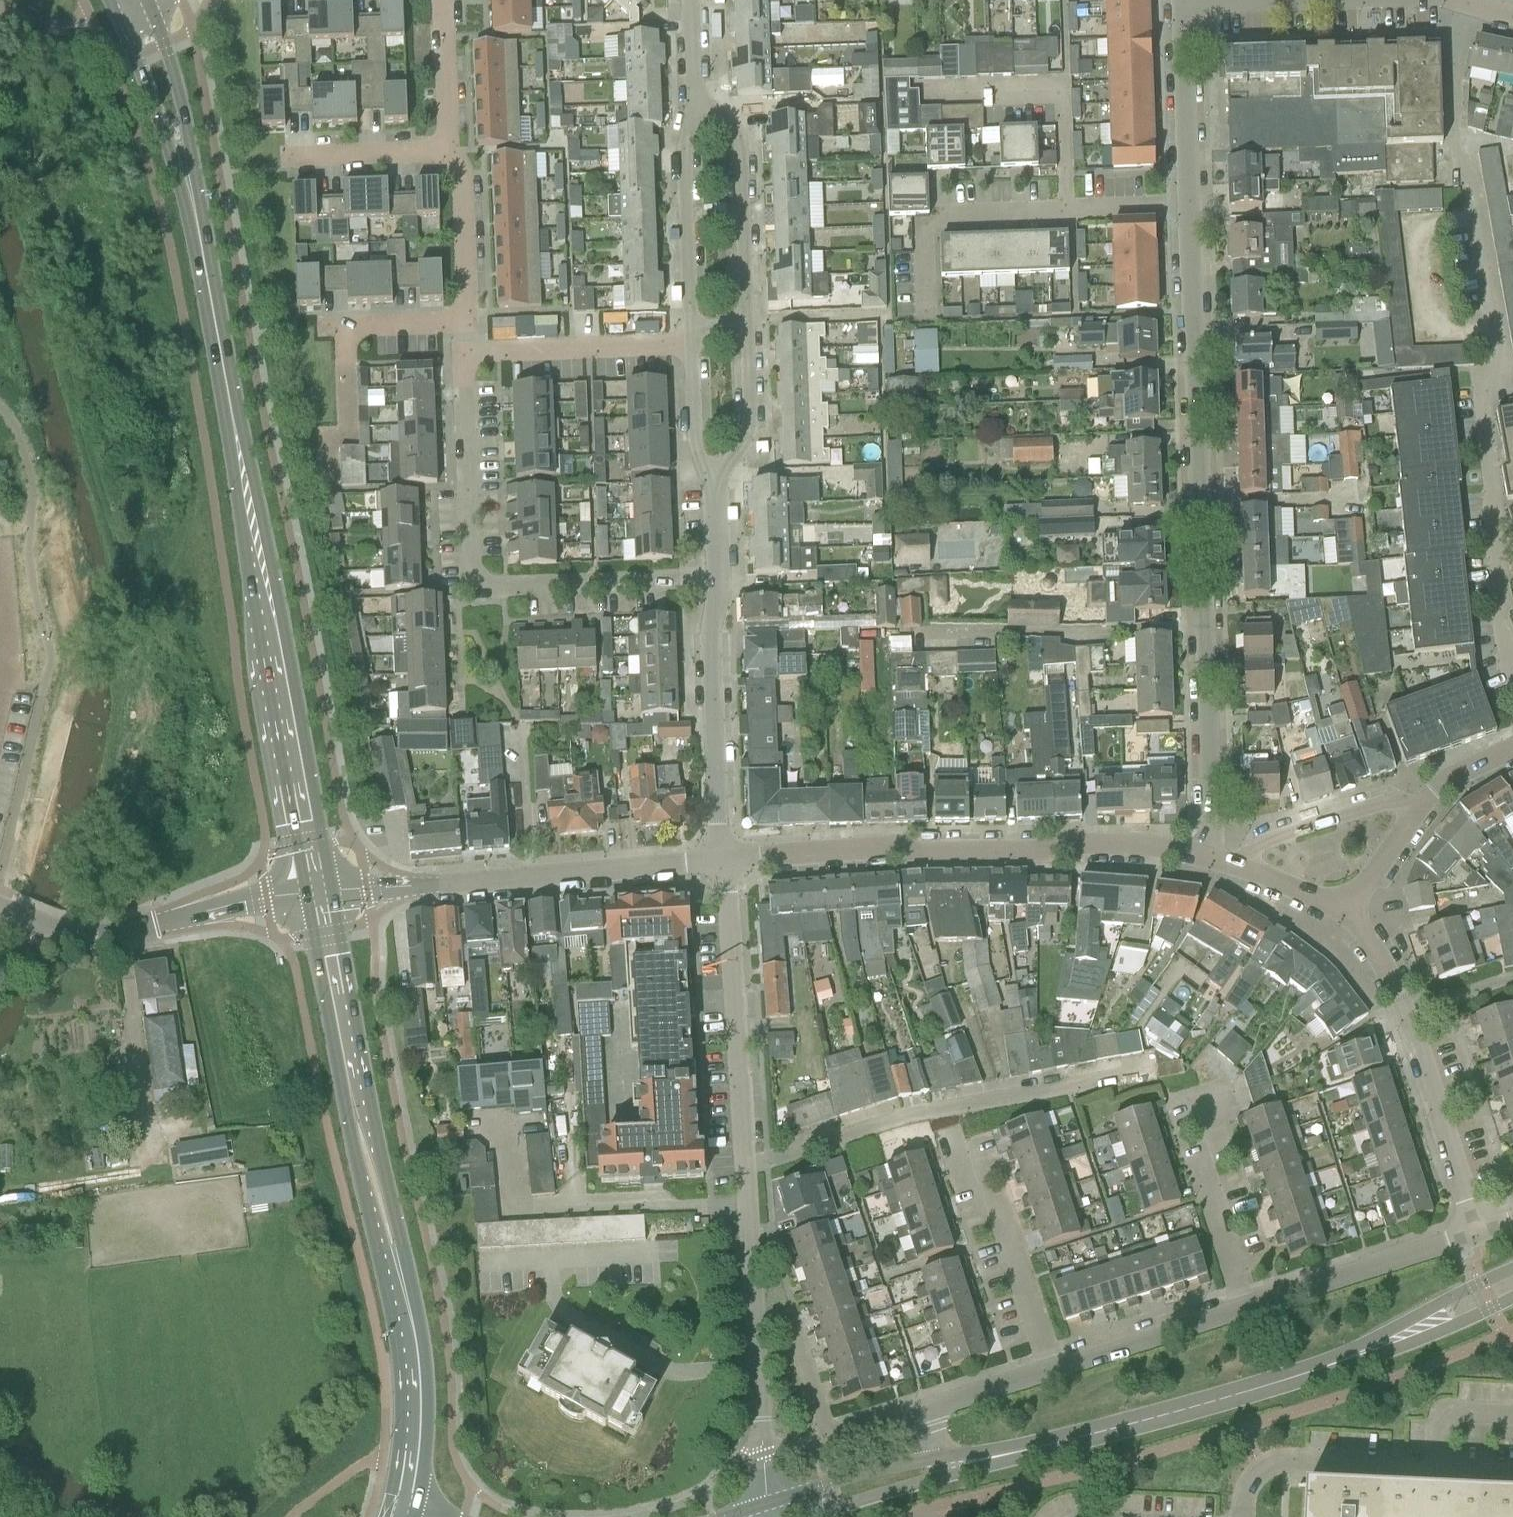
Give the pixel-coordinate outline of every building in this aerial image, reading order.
[(493,12),(529,11),(529,0),(492,0),(493,12)] [(611,0),(628,16),(629,25),(638,25),(638,12),(635,9),(643,0),(611,0)] [(1107,19),(1147,17),(1147,0),(1107,0),(1107,19)] [(777,3),(766,4),(734,5),(735,19),(729,19),(729,29),(767,28),(778,27),(777,3)] [(384,40),(404,39),(402,4),(379,4),(380,20),(366,21),(367,41),(368,41),(369,65),(385,64),(384,40)] [(308,23),(294,24),(295,44),(294,44),(295,68),(312,67),(311,43),(331,42),(330,6),(307,7),(308,23)] [(367,41),(366,21),(353,21),(352,6),(330,6),(331,42),(367,41)] [(1076,6),(1067,6),(1067,20),(1076,20),(1076,6)] [(295,44),(294,24),(281,24),(280,8),(257,9),(258,23),(255,24),(255,31),(258,31),(258,45),(294,44),(295,44)] [(813,25),(812,8),(795,9),(796,25),(813,25)] [(580,9),(572,9),(573,22),(580,22),(580,9)] [(493,12),(494,35),(530,33),(529,11),(493,12)] [(586,11),(587,21),(585,21),(585,27),(587,26),(602,11),(586,11)] [(602,26),(602,11),(587,26),(602,26)] [(1147,17),(1107,19),(1108,40),(1148,39),(1148,30),(1148,29),(1147,17)] [(1077,34),(1076,20),(1067,20),(1068,35),(1077,34)] [(548,63),(559,63),(564,63),(564,41),(571,41),(571,27),(547,28),(548,63)] [(778,27),(767,28),(729,29),(730,38),(735,38),(736,51),(768,50),(768,37),(779,36),(778,27)] [(657,36),(625,37),(616,37),(617,60),(626,60),(626,61),(663,59),(663,49),(658,50),(657,36)] [(865,46),(876,46),(876,36),(865,36),(865,46)] [(1148,39),(1108,40),(1109,62),(1149,61),(1148,39)] [(1047,76),(1046,60),(1057,60),(1056,41),(1037,42),(1038,76),(1047,76)] [(1221,48),(1219,48),(1220,80),(1226,79),(1227,104),(1229,154),(1298,151),(1331,150),(1385,149),(1386,175),(1385,175),(1385,185),(1433,183),(1431,147),(1442,146),(1438,47),(1426,47),(1426,41),(1396,43),(1396,49),(1381,50),(1381,43),(1366,44),(1331,45),(1332,63),(1332,65),(1319,65),(1318,45),(1306,45),(1256,47),(1242,47),(1221,48)] [(1496,75),(1502,46),(1476,41),(1470,70),(1496,75)] [(1038,76),(1037,42),(1012,43),(1013,77),(1038,76)] [(473,45),(475,71),(517,69),(516,43),(490,44),(473,45)] [(865,46),(866,56),(851,57),(851,70),(861,69),(877,69),(876,46),(865,46)] [(1496,75),(1512,79),(1512,48),(1502,46),(1496,75)] [(990,77),(989,48),(974,48),(975,78),(990,77)] [(989,48),(990,77),(1006,77),(1005,48),(989,48)] [(939,59),(940,80),(958,79),(956,49),(939,50),(939,59)] [(1069,64),(1078,63),(1077,49),(1068,49),(1069,64)] [(768,50),(736,51),(736,64),(731,65),(731,74),(769,73),(768,50)] [(534,69),(542,68),(541,55),(534,56),(534,69)] [(663,59),(626,61),(627,84),(659,82),(658,69),(664,69),(663,59)] [(940,80),(939,59),(917,60),(917,63),(918,63),(919,81),(940,80)] [(1149,61),(1109,62),(1110,84),(1150,82),(1149,71),(1150,71),(1150,70),(1149,70),(1149,61)] [(560,86),(559,63),(548,63),(549,87),(560,86)] [(918,63),(917,63),(883,65),(883,82),(919,81),(918,63)] [(1078,78),(1078,63),(1069,64),(1070,78),(1078,78)] [(369,65),(368,65),(370,109),(383,108),(384,124),(407,123),(406,87),(386,88),(385,64),(369,65)] [(354,90),(333,90),(334,126),(357,125),(356,109),(370,109),(368,65),(353,65),(354,90)] [(280,92),(260,93),(261,107),(258,108),(259,115),(261,115),(262,129),(285,128),(284,112),(298,112),(297,92),(296,92),(295,68),(279,68),(280,92)] [(542,68),(534,69),(535,82),(542,81),(542,68)] [(517,69),(475,71),(476,96),(518,95),(517,69)] [(877,69),(861,69),(862,87),(852,87),(853,101),(878,100),(877,69)] [(769,73),(731,74),(732,84),(737,84),(738,97),(787,96),(787,72),(769,73)] [(660,105),(659,82),(627,84),(627,106),(660,105)] [(909,93),(908,82),(883,83),(885,134),(921,133),(920,109),(918,109),(918,93),(909,93)] [(1150,82),(1110,84),(1111,105),(1151,104),(1151,103),(1150,103),(1150,82)] [(560,86),(549,87),(550,109),(561,109),(560,86)] [(334,126),(333,90),(297,92),(298,112),(311,111),(312,127),(334,126)] [(1071,107),(1080,106),(1079,92),(1070,92),(1071,107)] [(1479,107),(1467,105),(1466,129),(1482,135),(1490,105),(1493,94),(1481,92),(1479,103),(1479,107)] [(518,95),(476,96),(477,121),(519,120),(518,95)] [(1512,120),(1512,99),(1506,98),(1504,108),(1500,108),(1494,138),(1509,141),(1512,120)] [(1151,104),(1111,105),(1111,127),(1151,125),(1151,104)] [(660,105),(627,106),(628,128),(618,129),(661,128),(660,105)] [(536,119),(544,119),(543,106),(536,106),(536,119)] [(969,107),(969,131),(984,131),(983,106),(969,107)] [(1080,121),(1080,106),(1071,107),(1071,121),(1080,121)] [(969,107),(955,108),(956,132),(969,131),(969,107)] [(940,108),(920,109),(921,133),(941,132),(940,108)] [(955,108),(940,108),(941,132),(956,132),(955,108)] [(561,109),(550,109),(551,130),(561,130),(560,119),(561,119),(561,109)] [(815,131),(803,132),(803,117),(770,118),(771,132),(766,132),(766,142),(804,141),(804,140),(815,140),(815,131)] [(879,118),(859,119),(859,138),(869,138),(880,138),(879,118)] [(544,119),(536,119),(537,132),(544,132),(544,119)] [(519,120),(477,121),(478,147),(520,146),(519,120)] [(1151,125),(1111,127),(1112,148),(1152,147),(1152,138),(1152,137),(1151,125)] [(661,128),(618,129),(619,152),(657,151),(656,141),(651,141),(651,129),(661,128)] [(1038,169),(1036,129),(1017,130),(1019,170),(1038,169)] [(1017,130),(998,131),(999,159),(1000,169),(1000,171),(1019,170),(1017,130)] [(945,172),(944,132),(925,133),(926,173),(945,172)] [(945,172),(955,172),(964,172),(963,132),(944,132),(945,172)] [(1081,135),(1072,136),(1072,150),(1081,150),(1081,135)] [(880,138),(869,138),(869,148),(880,148),(880,138)] [(804,141),(766,142),(766,152),(772,151),(772,165),(805,163),(804,141)] [(568,154),(578,154),(578,143),(567,144),(568,154)] [(1153,169),(1152,147),(1112,148),(1113,171),(1153,169)] [(1385,149),(1331,150),(1332,164),(1334,176),(1337,176),(1339,200),(1374,198),(1373,193),(1372,175),(1385,175),(1386,175),(1385,149)] [(1081,150),(1072,150),(1073,164),(1082,164),(1081,150)] [(1331,150),(1298,151),(1299,165),(1319,165),(1320,183),(1329,183),(1334,183),(1334,176),(1332,164),(1331,150)] [(1497,150),(1477,153),(1479,165),(1499,162),(1497,150)] [(657,151),(619,152),(620,175),(652,173),(652,160),(657,160),(657,151)] [(568,164),(579,164),(578,154),(568,154),(568,164)] [(492,156),(493,182),(536,181),(535,155),(492,156)] [(999,159),(990,160),(990,170),(1000,169),(999,159)] [(1228,185),(1276,184),(1276,172),(1259,173),(1258,160),(1227,161),(1228,185)] [(1499,162),(1479,165),(1481,177),(1501,174),(1499,162)] [(805,186),(805,163),(772,165),(773,187),(805,186)] [(554,180),(562,180),(561,167),(554,167),(554,180)] [(653,196),(652,173),(620,175),(621,197),(653,196)] [(870,184),(881,183),(881,173),(870,173),(870,184)] [(1501,174),(1481,177),(1483,189),(1503,186),(1501,174)] [(562,180),(554,180),(555,193),(562,193),(562,180)] [(928,199),(927,190),(927,180),(887,182),(888,201),(928,199)] [(493,182),(494,208),(537,206),(536,181),(493,182)] [(419,219),(439,218),(438,182),(414,183),(415,199),(401,199),(402,219),(403,219),(419,219)] [(881,183),(870,184),(871,194),(882,193),(881,183)] [(387,184),(365,185),(366,221),(402,219),(401,199),(388,200),(387,184)] [(1277,195),(1276,184),(1228,185),(1229,209),(1260,208),(1260,195),(1277,195)] [(343,202),(329,202),(330,222),(331,246),(347,246),(346,222),(366,221),(365,185),(342,186),(343,202)] [(805,186),(773,187),(774,210),(806,209),(805,186)] [(1503,186),(1483,189),(1486,202),(1506,198),(1503,186)] [(330,222),(329,202),(316,203),(315,187),(292,188),(293,202),(290,202),(291,210),(293,209),(294,224),(329,222),(330,222)] [(569,199),(580,199),(580,189),(569,189),(569,199)] [(1430,212),(1429,191),(1418,192),(1419,212),(1430,212)] [(1441,191),(1429,191),(1430,212),(1441,211),(1441,191)] [(1406,192),(1373,193),(1374,198),(1396,213),(1407,213),(1406,192)] [(1418,192),(1406,192),(1407,213),(1419,212),(1418,192)] [(654,219),(653,196),(621,197),(622,220),(654,219)] [(1396,213),(1374,198),(1374,199),(1375,212),(1376,221),(1377,228),(1397,226),(1396,213)] [(1506,198),(1486,202),(1488,214),(1508,210),(1506,200),(1506,198)] [(580,199),(569,199),(570,209),(580,209),(580,199)] [(928,199),(888,201),(889,219),(929,218),(928,199)] [(1338,213),(1336,200),(1336,199),(1300,201),(1300,215),(1338,213)] [(1374,199),(1357,200),(1357,205),(1358,222),(1376,221),(1375,212),(1374,199)] [(1357,205),(1341,205),(1342,222),(1358,222),(1357,205)] [(537,206),(494,208),(495,233),(538,231),(537,206)] [(806,209),(774,210),(775,233),(807,231),(806,209)] [(1510,222),(1509,219),(1508,210),(1488,214),(1490,226),(1510,222)] [(1232,262),(1233,274),(1258,273),(1261,273),(1274,273),(1273,246),(1291,245),(1290,216),(1261,217),(1262,231),(1230,232),(1231,262),(1232,262)] [(556,230),(564,230),(563,217),(556,217),(556,230)] [(872,229),(883,229),(883,218),(872,219),(872,229)] [(655,242),(654,219),(622,220),(623,243),(655,242)] [(1153,222),(1140,223),(1113,224),(1113,246),(1154,245),(1153,222)] [(1510,222),(1490,226),(1492,238),(1512,234),(1510,222)] [(1399,238),(1397,226),(1377,228),(1378,239),(1379,240),(1399,238)] [(883,229),(872,229),(873,252),(884,251),(883,239),(883,229)] [(564,243),(564,230),(556,230),(557,243),(564,243)] [(538,231),(495,233),(496,258),(539,256),(538,231)] [(807,231),(775,233),(776,255),(808,254),(807,231)] [(1084,233),(1075,233),(1075,247),(1084,247),(1084,233)] [(571,245),(582,245),(581,234),(571,235),(571,245)] [(1512,234),(1492,238),(1494,250),(1512,246),(1512,239),(1512,234)] [(1067,235),(1058,236),(1048,236),(1050,276),(1068,275),(1067,235)] [(1048,236),(1030,237),(1032,277),(1050,276),(1048,236)] [(1012,237),(1003,238),(994,238),(996,278),(1014,277),(1012,237)] [(1030,237),(1022,237),(1012,237),(1014,277),(1032,277),(1030,237)] [(994,238),(986,238),(976,239),(978,278),(996,278),(994,238)] [(1399,238),(1379,240),(1380,253),(1400,250),(1399,238)] [(958,239),(950,239),(939,240),(941,280),(960,279),(958,239)] [(976,239),(967,239),(958,239),(960,279),(978,278),(976,239)] [(656,264),(655,242),(623,243),(623,266),(656,264)] [(900,242),(890,242),(891,254),(900,254),(900,242)] [(389,268),(368,269),(370,305),(392,304),(392,288),(405,287),(404,267),(405,267),(404,243),(388,244),(389,268)] [(582,245),(571,245),(571,255),(582,255),(582,245)] [(1154,254),(1154,245),(1113,246),(1114,268),(1154,266),(1154,255),(1154,254)] [(1494,250),(1496,262),(1512,259),(1512,246),(1494,250)] [(1084,247),(1075,247),(1076,262),(1085,261),(1084,247)] [(1400,250),(1380,253),(1380,256),(1381,265),(1402,263),(1400,250)] [(808,254),(776,255),(776,268),(771,269),(771,278),(809,277),(808,254)] [(496,258),(497,283),(539,282),(539,256),(496,258)] [(1496,262),(1499,274),(1512,271),(1512,259),(1496,262)] [(1402,263),(1381,265),(1383,278),(1403,275),(1402,263)] [(656,264),(623,266),(624,288),(662,288),(662,277),(656,278),(656,264)] [(885,274),(884,264),(873,264),(874,275),(885,274)] [(405,267),(404,267),(405,287),(419,287),(419,303),(442,302),(441,266),(405,267)] [(1155,287),(1154,266),(1114,268),(1115,289),(1155,288),(1155,287)] [(558,281),(566,280),(565,267),(558,268),(558,281)] [(368,269),(332,270),(333,290),(347,290),(347,305),(370,305),(368,269)] [(332,270),(296,272),(296,286),(294,286),(294,294),(296,293),(297,307),(320,307),(320,291),(333,290),(332,270)] [(1499,274),(1501,286),(1512,284),(1512,271),(1499,274)] [(1307,272),(1293,272),(1294,286),(1308,286),(1307,272)] [(1258,273),(1233,274),(1233,286),(1232,286),(1233,318),(1260,317),(1260,316),(1275,316),(1274,293),(1261,294),(1261,273),(1258,273)] [(1403,275),(1383,278),(1384,290),(1405,288),(1403,275)] [(862,311),(886,310),(884,276),(868,277),(869,295),(861,295),(862,311)] [(1077,291),(1086,290),(1085,276),(1077,276),(1077,291)] [(809,277),(771,278),(771,288),(777,288),(777,302),(826,300),(825,277),(809,277)] [(566,293),(566,280),(558,281),(559,294),(566,293)] [(573,291),(583,290),(583,280),(572,280),(573,291)] [(497,283),(498,309),(540,308),(539,282),(497,283)] [(1501,286),(1503,298),(1512,296),(1512,284),(1501,286)] [(624,288),(612,289),(613,313),(658,311),(657,297),(662,297),(662,288),(624,288)] [(1155,288),(1115,289),(1116,312),(1156,310),(1155,288),(1156,288),(1155,288)] [(1405,288),(1384,290),(1385,299),(1386,302),(1406,300),(1405,288)] [(593,290),(583,290),(573,291),(574,314),(594,313),(593,290)] [(1086,290),(1077,291),(1078,305),(1086,305),(1086,290)] [(1503,298),(1505,310),(1512,309),(1512,296),(1503,298)] [(1386,302),(1385,299),(1341,302),(1341,308),(1314,309),(1314,326),(1348,324),(1372,324),(1388,323),(1387,315),(1386,302)] [(1406,300),(1386,302),(1387,315),(1407,312),(1406,300)] [(978,306),(966,307),(967,319),(979,318),(978,306)] [(1070,315),(1070,306),(1051,307),(1051,316),(1070,315)] [(1015,309),(997,310),(997,318),(1015,317),(1015,309)] [(1015,317),(1033,317),(1033,309),(1015,309),(1015,317)] [(949,320),(961,319),(961,310),(949,311),(949,320)] [(997,318),(997,310),(983,310),(984,318),(997,318)] [(1407,312),(1387,315),(1388,323),(1389,327),(1409,325),(1407,312)] [(1388,323),(1372,324),(1374,340),(1390,338),(1389,327),(1388,323)] [(1349,341),(1348,326),(1348,324),(1314,326),(1315,342),(1349,341)] [(875,325),(857,325),(857,349),(861,349),(876,349),(875,325)] [(1153,325),(1078,329),(1078,349),(1120,347),(1120,361),(1154,359),(1153,325)] [(1410,337),(1409,325),(1389,327),(1390,338),(1390,340),(1410,337)] [(776,352),(819,351),(818,340),(824,339),(824,327),(778,328),(779,340),(775,340),(776,352)] [(936,332),(912,333),(914,376),(938,375),(936,332)] [(1410,337),(1390,340),(1394,371),(1412,350),(1410,337)] [(1235,345),(1232,345),(1233,361),(1235,361),(1235,365),(1236,365),(1236,366),(1236,372),(1236,377),(1261,376),(1294,375),(1293,349),(1270,350),(1269,340),(1234,341),(1235,345)] [(1470,347),(1459,348),(1460,368),(1473,367),(1470,347)] [(1447,348),(1435,349),(1436,369),(1448,368),(1447,348)] [(1460,368),(1459,348),(1447,348),(1448,368),(1460,368)] [(876,349),(861,349),(862,364),(877,363),(876,349)] [(1423,349),(1412,350),(1394,371),(1424,369),(1423,349)] [(1436,369),(1435,349),(1423,349),(1424,369),(1436,369)] [(819,361),(819,351),(776,352),(776,364),(780,364),(780,375),(826,373),(825,361),(819,361)] [(1050,374),(1092,372),(1091,358),(1049,360),(1050,374)] [(397,389),(433,387),(432,368),(396,369),(397,389)] [(357,390),(367,390),(366,370),(356,370),(357,390)] [(877,371),(867,371),(867,388),(878,388),(877,371)] [(826,373),(780,375),(780,385),(777,385),(777,397),(820,396),(820,385),(837,384),(836,373),(826,373)] [(1448,374),(1357,385),(1359,395),(1389,391),(1400,486),(1397,487),(1403,558),(1400,559),(1403,584),(1393,585),(1396,608),(1406,607),(1411,655),(1454,651),(1455,661),(1468,659),(1474,659),(1472,648),(1467,649),(1456,554),(1460,554),(1451,482),(1454,481),(1443,386),(1449,385),(1448,374)] [(1155,377),(1096,379),(1097,401),(1156,399),(1155,377)] [(1280,380),(1236,382),(1236,384),(1233,384),(1233,399),(1236,399),(1237,411),(1278,410),(1286,410),(1286,399),(1280,399),(1280,380)] [(627,402),(665,401),(664,382),(627,383),(627,402)] [(887,410),(921,409),(920,382),(886,383),(887,410)] [(602,384),(591,385),(592,404),(601,403),(602,403),(602,384)] [(585,385),(573,385),(574,404),(586,404),(585,385)] [(513,388),(514,407),(551,405),(551,386),(513,388)] [(433,387),(397,389),(398,408),(434,407),(433,387)] [(367,390),(357,390),(358,409),(367,409),(367,390)] [(1336,408),(1351,407),(1350,393),(1335,394),(1336,408)] [(820,396),(777,397),(778,409),(781,409),(782,420),(827,418),(827,406),(821,407),(820,396)] [(1156,399),(1097,401),(1091,402),(1092,413),(1112,412),(1113,423),(1157,421),(1156,399)] [(1508,401),(1509,410),(1496,412),(1500,436),(1506,469),(1501,470),(1504,485),(1506,502),(1512,500),(1512,400),(1508,401)] [(666,419),(665,401),(627,402),(628,420),(666,419)] [(1061,403),(1059,403),(1060,414),(1079,414),(1079,402),(1061,403)] [(593,414),(601,414),(601,403),(592,404),(593,414)] [(586,404),(574,404),(574,422),(587,422),(586,404)] [(1370,404),(1361,405),(1361,406),(1362,418),(1370,418),(1371,418),(1370,404)] [(514,407),(514,425),(552,423),(552,422),(551,405),(514,407)] [(434,426),(434,407),(398,408),(398,427),(434,426)] [(1352,420),(1351,407),(1336,408),(1338,422),(1352,420)] [(368,428),(367,409),(358,409),(359,429),(368,428)] [(1278,410),(1237,411),(1237,413),(1234,413),(1234,428),(1238,428),(1238,440),(1279,439),(1278,410)] [(827,418),(782,420),(782,431),(779,431),(779,443),(822,441),(822,431),(828,430),(827,418)] [(1371,427),(1370,418),(1362,418),(1362,427),(1371,427)] [(666,419),(628,420),(629,437),(629,438),(666,437),(666,419)] [(552,423),(514,425),(515,443),(553,441),(553,442),(559,442),(558,422),(552,422),(552,423)] [(435,445),(434,426),(398,427),(399,446),(435,445)] [(369,447),(368,428),(359,429),(359,448),(363,448),(369,447)] [(604,428),(594,428),(594,439),(604,439),(604,428)] [(579,440),(588,440),(587,429),(579,429),(579,440)] [(1353,434),(1339,435),(1341,457),(1344,481),(1357,479),(1356,466),(1354,445),(1353,434)] [(624,456),(630,456),(667,455),(666,437),(629,438),(623,438),(624,456)] [(604,439),(594,439),(595,457),(604,457),(605,457),(604,439)] [(1279,439),(1238,440),(1238,442),(1235,442),(1235,457),(1239,457),(1239,469),(1280,467),(1289,467),(1288,439),(1279,439)] [(588,450),(588,440),(579,440),(579,450),(588,450)] [(515,443),(516,460),(553,459),(553,442),(553,441),(515,443)] [(822,441),(779,443),(779,455),(783,455),(783,466),(829,465),(829,452),(823,452),(822,441)] [(1052,464),(1052,441),(1012,443),(1013,466),(1052,464)] [(888,487),(902,486),(900,443),(887,444),(888,487)] [(435,445),(399,446),(389,447),(390,466),(436,464),(435,445)] [(1107,457),(1101,457),(1101,479),(1114,478),(1115,478),(1127,478),(1159,477),(1158,446),(1127,447),(1127,448),(1107,448),(1107,457)] [(363,448),(359,448),(339,448),(340,468),(364,467),(363,448)] [(668,473),(667,455),(630,456),(630,475),(668,473)] [(592,458),(592,472),(605,471),(604,457),(595,457),(592,458)] [(1341,457),(1327,458),(1330,482),(1344,481),(1341,457)] [(516,460),(517,479),(560,478),(560,459),(553,459),(516,460)] [(436,464),(390,466),(387,466),(387,486),(437,484),(436,464)] [(364,467),(340,468),(341,488),(365,487),(364,467)] [(881,467),(877,467),(854,468),(854,483),(867,483),(867,502),(882,502),(881,467)] [(1280,467),(1239,469),(1239,471),(1236,471),(1237,485),(1240,485),(1240,498),(1281,497),(1280,467)] [(1376,469),(1367,470),(1368,479),(1377,478),(1376,469)] [(1115,478),(1114,478),(1114,501),(1128,500),(1128,509),(1160,507),(1159,495),(1163,494),(1163,480),(1159,480),(1159,477),(1127,478),(1115,478)] [(1326,480),(1312,480),(1300,480),(1301,495),(1312,495),(1326,494),(1326,480)] [(748,507),(802,505),(801,482),(752,483),(753,497),(747,497),(748,507)] [(633,504),(669,503),(668,483),(632,484),(633,504)] [(518,509),(553,507),(552,487),(518,489),(518,486),(505,487),(505,498),(517,497),(517,505),(518,505),(518,509)] [(902,486),(888,487),(890,528),(903,527),(902,486)] [(595,505),(605,505),(604,490),(595,490),(595,505)] [(417,493),(381,494),(375,494),(376,514),(382,514),(418,513),(417,493)] [(329,516),(344,515),(340,496),(326,497),(329,516)] [(1022,523),(1093,519),(1092,502),(1041,504),(1041,507),(1021,507),(1022,523)] [(670,522),(669,503),(633,504),(634,523),(670,522)] [(518,505),(517,505),(505,506),(506,517),(518,516),(518,525),(519,525),(519,528),(554,526),(553,507),(518,509),(518,505)] [(606,520),(605,505),(595,505),(596,521),(606,520)] [(803,528),(802,505),(748,507),(748,517),(753,517),(754,530),(786,528),(786,529),(803,528)] [(580,524),(590,523),(589,506),(579,507),(580,524)] [(1327,522),(1327,508),(1313,509),(1313,523),(1327,522)] [(1269,511),(1241,512),(1241,514),(1237,514),(1238,529),(1241,529),(1242,542),(1270,540),(1280,540),(1279,511),(1269,511)] [(418,513),(382,514),(383,533),(418,532),(418,513)] [(344,515),(329,516),(332,532),(343,530),(340,516),(344,515)] [(872,527),(883,527),(883,517),(872,517),(872,527)] [(1039,539),(1094,537),(1093,520),(1038,523),(1039,539)] [(1360,520),(1347,521),(1349,545),(1362,544),(1360,520)] [(1349,545),(1347,521),(1333,522),(1337,567),(1349,566),(1353,566),(1364,565),(1363,564),(1362,544),(1349,545)] [(634,523),(634,524),(625,524),(626,543),(671,541),(670,522),(634,523)] [(519,525),(518,525),(506,525),(506,536),(519,535),(519,544),(520,547),(555,546),(554,526),(519,528),(519,525)] [(580,545),(590,545),(590,525),(579,526),(580,545)] [(872,527),(873,538),(883,537),(883,527),(872,527)] [(786,528),(754,530),(755,543),(749,543),(749,552),(787,551),(786,529),(786,528)] [(597,544),(607,544),(606,529),(596,529),(597,544)] [(418,532),(383,533),(383,552),(419,551),(418,532)] [(1113,537),(1101,538),(1102,568),(1162,566),(1161,535),(1113,537)] [(331,552),(341,550),(338,536),(329,537),(331,552)] [(928,536),(892,538),(893,569),(909,568),(914,568),(929,567),(928,536)] [(1270,540),(1242,542),(1242,543),(1238,543),(1239,558),(1242,558),(1243,570),(1271,569),(1287,569),(1286,557),(1271,557),(1270,540)] [(671,541),(626,543),(635,543),(636,562),(671,561),(671,541)] [(1079,566),(1080,544),(1060,543),(1059,565),(1079,566)] [(519,544),(507,544),(507,555),(519,555),(520,567),(556,566),(555,546),(520,547),(519,544)] [(607,544),(597,544),(597,559),(607,559),(607,544)] [(589,558),(588,547),(580,548),(580,558),(589,558)] [(341,550),(331,552),(334,567),(344,565),(341,550)] [(887,550),(873,550),(873,564),(888,563),(887,550)] [(419,551),(383,552),(384,572),(420,570),(419,551)] [(755,576),(799,574),(798,551),(787,551),(749,552),(750,562),(755,562),(755,576)] [(1349,566),(1350,580),(1364,579),(1366,599),(1381,599),(1377,564),(1364,565),(1353,566),(1349,566)] [(1103,582),(1085,583),(1087,612),(1105,611),(1134,610),(1134,612),(1164,610),(1162,566),(1102,568),(1103,582)] [(856,584),(855,569),(816,570),(816,573),(817,585),(856,584)] [(1271,569),(1243,570),(1243,572),(1240,572),(1240,587),(1243,587),(1244,600),(1273,599),(1271,569)] [(421,590),(420,570),(384,572),(385,591),(421,590)] [(897,596),(931,595),(930,581),(896,582),(897,596)] [(894,629),(892,592),(875,593),(877,630),(894,629)] [(805,594),(805,598),(742,600),(744,636),(748,635),(804,634),(804,633),(789,634),(789,620),(822,619),(821,594),(805,594)] [(442,617),(441,597),(390,599),(390,619),(442,617)] [(1366,599),(1344,600),(1350,625),(1363,677),(1389,674),(1381,599),(1366,599)] [(1344,600),(1317,602),(1322,621),(1324,631),(1350,625),(1344,600)] [(344,618),(354,616),(351,601),(341,603),(344,618)] [(902,603),(903,629),(919,628),(917,602),(902,603)] [(1322,621),(1317,602),(1284,603),(1290,628),(1322,621)] [(1008,605),(1007,628),(1057,629),(1057,606),(1008,605)] [(356,631),(354,616),(344,618),(347,632),(356,631)] [(442,617),(390,619),(391,638),(393,638),(442,636),(442,617)] [(638,619),(638,622),(635,622),(632,623),(628,627),(628,633),(631,636),(633,637),(639,638),(639,639),(675,638),(674,618),(638,619)] [(1270,620),(1242,621),(1245,707),(1265,707),(1265,696),(1273,696),(1272,668),(1284,667),(1284,662),(1284,657),(1279,658),(1272,658),(1270,620)] [(600,622),(601,636),(610,636),(610,621),(600,621),(600,622)] [(574,636),(576,671),(596,670),(595,635),(582,635),(582,623),(571,623),(571,636),(574,636)] [(571,636),(563,636),(562,624),(552,624),(552,636),(552,637),(555,637),(557,672),(576,671),(574,636),(571,636)] [(533,638),(533,637),(525,637),(524,625),(513,626),(514,639),(516,639),(518,674),(538,673),(536,638),(533,638)] [(552,637),(552,636),(544,637),(543,625),(533,625),(533,637),(533,638),(536,638),(538,673),(557,672),(555,637),(552,637)] [(359,645),(356,631),(347,632),(350,647),(359,645)] [(857,632),(839,632),(840,650),(858,650),(857,632)] [(744,643),(744,657),(761,656),(761,661),(777,660),(777,657),(804,656),(804,634),(748,635),(748,643),(744,643)] [(442,636),(393,638),(393,657),(443,655),(442,636)] [(675,638),(639,639),(628,640),(629,659),(640,658),(675,657),(675,638)] [(1136,667),(1170,665),(1169,638),(1135,639),(1136,667)] [(925,655),(910,655),(909,640),(890,641),(892,714),(893,745),(916,744),(916,756),(930,755),(928,713),(927,713),(926,680),(925,655)] [(1039,640),(1029,640),(1030,657),(1040,656),(1039,640)] [(1059,641),(1039,640),(1040,656),(1041,668),(1074,665),(1073,650),(1059,646),(1059,641)] [(602,660),(611,659),(611,644),(601,645),(602,660)] [(359,645),(350,647),(353,662),(362,660),(359,645)] [(873,645),(859,645),(860,694),(874,694),(873,645)] [(1088,649),(1090,675),(1103,674),(1104,672),(1103,648),(1088,649)] [(1090,675),(1088,649),(1073,650),(1074,665),(1076,696),(1089,696),(1088,678),(1090,675)] [(1282,651),(1279,651),(1279,658),(1284,657),(1284,662),(1296,661),(1298,661),(1295,650),(1282,651)] [(994,653),(956,654),(958,676),(995,674),(994,653)] [(958,676),(956,654),(925,655),(926,680),(956,679),(956,676),(958,676)] [(444,675),(443,655),(393,657),(394,676),(408,676),(444,675)] [(749,675),(749,683),(774,681),(805,681),(805,660),(777,660),(761,661),(761,656),(744,657),(745,675),(749,675)] [(676,676),(675,657),(640,658),(640,678),(676,676)] [(612,675),(611,659),(602,660),(602,675),(612,675)] [(365,675),(362,660),(353,662),(355,677),(365,675)] [(1298,675),(1298,662),(1285,662),(1285,675),(1298,675)] [(1171,691),(1170,665),(1136,667),(1137,692),(1171,691)] [(365,675),(355,677),(358,691),(368,689),(365,675)] [(445,694),(444,675),(408,676),(409,695),(445,694)] [(676,676),(640,678),(641,697),(677,695),(676,676)] [(1470,679),(1384,710),(1404,766),(1405,766),(1403,761),(1413,758),(1415,762),(1439,754),(1437,749),(1459,741),(1460,746),(1484,737),(1483,733),(1493,729),(1495,734),(1496,733),(1495,733),(1475,677),(1470,679)] [(776,756),(774,681),(749,683),(737,683),(737,690),(745,690),(746,718),(738,719),(739,738),(747,738),(748,760),(748,762),(740,762),(740,771),(748,770),(750,817),(756,817),(756,828),(778,828),(777,796),(782,796),(782,795),(780,756),(776,756)] [(600,699),(610,698),(609,683),(600,683),(600,699)] [(1353,685),(1340,690),(1351,724),(1352,723),(1362,720),(1362,722),(1365,721),(1353,685)] [(371,704),(368,689),(358,691),(361,706),(371,704)] [(1063,689),(1043,690),(1045,717),(1048,748),(1052,820),(1081,819),(1079,779),(1063,780),(1062,764),(1070,763),(1063,689)] [(1171,691),(1137,692),(1139,719),(1172,718),(1171,691)] [(397,716),(397,720),(446,720),(445,694),(409,695),(397,696),(398,713),(397,716)] [(677,695),(641,697),(642,726),(648,726),(658,725),(666,725),(666,716),(677,715),(677,695)] [(1091,719),(1089,696),(1076,696),(1078,720),(1091,719)] [(610,698),(600,699),(601,714),(610,713),(610,698)] [(1284,705),(1270,708),(1271,715),(1273,727),(1273,730),(1289,727),(1284,705)] [(1352,782),(1365,778),(1342,706),(1327,711),(1337,743),(1322,747),(1328,765),(1327,765),(1328,768),(1332,767),(1341,793),(1354,789),(1352,782)] [(558,713),(539,714),(539,723),(557,723),(559,723),(558,719),(558,713)] [(539,723),(539,714),(519,714),(519,724),(539,723)] [(1246,728),(1273,727),(1271,715),(1246,716),(1246,728)] [(578,728),(589,728),(601,727),(601,717),(578,718),(578,728)] [(1024,733),(1029,733),(1031,772),(1014,773),(1017,822),(1052,820),(1048,748),(1045,717),(1023,718),(1024,733)] [(559,723),(557,723),(557,729),(578,728),(578,718),(558,719),(559,723)] [(1104,719),(1104,731),(1131,730),(1131,718),(1104,719)] [(1104,719),(1091,719),(1078,720),(1081,760),(1093,759),(1091,731),(1104,731),(1104,719)] [(1362,720),(1352,723),(1369,776),(1370,779),(1378,777),(1394,772),(1393,770),(1384,740),(1382,740),(1378,726),(1365,730),(1362,722),(1362,720)] [(458,722),(449,722),(452,754),(477,752),(476,743),(475,726),(474,721),(466,721),(458,722)] [(1168,735),(1168,723),(1136,724),(1137,736),(1168,735)] [(406,809),(415,807),(405,752),(447,752),(447,724),(397,724),(397,751),(393,752),(391,740),(369,744),(382,813),(406,809)] [(690,725),(666,725),(658,725),(658,740),(690,740),(690,725)] [(489,726),(475,726),(476,743),(500,742),(499,726),(489,726)] [(624,727),(608,727),(611,755),(626,754),(625,740),(649,738),(648,726),(642,726),(624,727)] [(589,729),(569,729),(569,743),(589,742),(589,741),(589,729)] [(1304,769),(1293,773),(1301,806),(1331,796),(1328,785),(1324,767),(1320,752),(1319,749),(1316,735),(1302,738),(1296,740),(1300,758),(1304,769)] [(500,742),(476,743),(477,752),(477,758),(501,756),(500,742)] [(842,753),(843,792),(827,793),(827,794),(828,826),(861,825),(860,792),(857,792),(856,772),(863,771),(862,752),(842,753)] [(501,756),(477,758),(479,788),(490,787),(490,786),(503,785),(501,756)] [(572,779),(549,781),(547,758),(533,759),(534,794),(550,793),(551,807),(549,807),(550,821),(552,821),(553,831),(559,830),(560,837),(578,835),(572,779)] [(1266,758),(1242,758),(1242,770),(1249,770),(1250,799),(1278,798),(1277,769),(1266,769),(1266,758)] [(973,823),(1005,823),(1004,760),(989,761),(990,784),(994,784),(994,788),(973,789),(973,823)] [(663,770),(654,771),(655,785),(664,784),(664,790),(656,791),(660,827),(678,826),(677,819),(683,818),(682,809),(684,808),(683,794),(680,794),(677,768),(663,770)] [(633,799),(631,799),(632,813),(634,813),(635,823),(641,822),(641,829),(660,827),(656,791),(655,785),(654,771),(631,773),(632,784),(633,799)] [(812,771),(802,771),(802,786),(813,786),(812,771)] [(1147,774),(1147,780),(1149,813),(1158,813),(1158,806),(1175,805),(1174,773),(1147,774)] [(596,776),(582,778),(572,779),(578,835),(596,834),(596,827),(601,826),(601,817),(603,816),(601,802),(599,803),(597,788),(596,776)] [(934,823),(969,823),(967,776),(934,776),(934,823)] [(1505,782),(1512,797),(1512,779),(1508,781),(1505,782)] [(895,824),(926,823),(925,780),(894,781),(894,793),(895,824)] [(1147,780),(1121,781),(1122,814),(1149,813),(1147,780)] [(1122,814),(1121,781),(1095,782),(1096,815),(1122,814)] [(895,824),(894,793),(888,794),(887,782),(879,783),(879,782),(863,782),(865,825),(895,824)] [(1501,784),(1485,794),(1502,824),(1510,819),(1512,823),(1512,797),(1505,782),(1501,784)] [(491,801),(466,803),(467,819),(466,819),(469,851),(508,848),(503,788),(503,786),(503,785),(490,786),(490,787),(491,801)] [(827,794),(802,795),(803,827),(828,826),(827,794)] [(1458,810),(1477,838),(1508,874),(1510,872),(1512,870),(1512,858),(1511,855),(1512,855),(1499,833),(1505,829),(1502,824),(1485,794),(1458,810)] [(802,795),(782,795),(782,796),(777,796),(778,828),(779,828),(803,827),(802,795)] [(415,807),(406,809),(410,857),(461,852),(457,811),(425,814),(425,807),(415,808),(415,807)] [(1434,839),(1458,861),(1463,866),(1473,855),(1479,853),(1482,857),(1483,858),(1481,861),(1486,867),(1482,871),(1486,875),(1487,876),(1484,878),(1503,897),(1505,909),(1512,907),(1512,877),(1510,872),(1508,874),(1477,838),(1458,810),(1456,812),(1434,839)] [(1405,885),(1406,888),(1404,889),(1406,901),(1431,897),(1429,886),(1433,885),(1437,880),(1440,882),(1458,861),(1434,839),(1415,861),(1416,862),(1414,864),(1405,885)] [(1026,872),(1003,873),(1005,910),(1013,909),(1025,909),(1026,879),(1026,872)] [(988,909),(987,873),(924,874),(925,908),(926,908),(933,944),(961,946),(964,978),(969,994),(976,1014),(1001,1006),(994,986),(987,966),(986,945),(982,945),(974,909),(987,909),(988,909)] [(988,909),(987,909),(987,919),(994,919),(994,924),(1004,924),(1008,923),(1012,922),(1013,909),(1005,910),(1003,873),(987,873),(988,909)] [(924,874),(921,874),(901,876),(906,936),(912,936),(911,929),(926,928),(922,914),(922,909),(925,908),(924,874)] [(1468,891),(1487,888),(1473,874),(1463,885),(1468,891)] [(897,876),(874,878),(878,942),(882,955),(892,954),(890,931),(901,930),(897,876)] [(878,942),(874,878),(850,880),(853,912),(854,912),(856,912),(860,948),(864,966),(865,966),(867,980),(885,978),(884,963),(885,963),(882,955),(878,942)] [(1024,926),(1012,928),(1008,929),(1012,955),(1026,953),(1025,932),(1026,931),(1037,928),(1042,928),(1043,922),(1045,918),(1046,896),(1039,896),(1039,880),(1026,879),(1025,909),(1024,926)] [(1116,921),(1119,882),(1080,879),(1075,958),(1065,957),(1058,1002),(1098,1005),(1111,964),(1105,963),(1109,939),(1098,938),(1099,924),(1122,926),(1122,922),(1116,921)] [(853,912),(850,880),(823,882),(826,914),(839,913),(841,940),(856,939),(854,912),(853,912)] [(1045,918),(1045,917),(1056,917),(1056,909),(1070,909),(1070,880),(1039,880),(1039,896),(1046,896),(1045,918)] [(823,882),(796,884),(799,916),(802,934),(830,932),(826,914),(823,882)] [(1145,884),(1119,882),(1116,921),(1122,922),(1122,926),(1142,927),(1145,884)] [(789,1018),(786,966),(786,956),(784,956),(784,950),(777,950),(776,936),(802,934),(799,916),(796,884),(768,886),(769,907),(758,908),(766,1020),(789,1018)] [(1173,921),(1177,888),(1156,885),(1152,919),(1164,920),(1156,938),(1163,942),(1173,921)] [(1173,921),(1163,942),(1171,946),(1183,922),(1191,925),(1196,911),(1199,891),(1177,888),(1173,921)] [(1214,892),(1180,949),(1197,959),(1204,947),(1222,958),(1226,952),(1230,953),(1235,944),(1237,946),(1254,917),(1214,892)] [(630,1053),(637,1053),(640,1093),(632,1094),(633,1112),(641,1112),(642,1136),(606,1138),(600,1038),(610,1038),(608,1001),(601,1001),(576,1003),(585,1170),(600,1169),(601,1185),(642,1182),(642,1186),(662,1184),(662,1181),(703,1179),(701,1148),(696,1148),(693,1101),(697,1101),(695,1066),(691,1066),(689,1020),(694,1019),(687,952),(690,952),(687,903),(676,903),(675,896),(617,901),(618,906),(606,907),(612,995),(627,994),(630,1053)] [(1433,909),(1431,897),(1406,901),(1408,913),(1433,909)] [(586,951),(604,949),(600,902),(577,904),(576,901),(559,903),(561,923),(562,936),(585,935),(586,951)] [(548,938),(558,937),(555,903),(527,905),(532,966),(557,964),(555,949),(549,949),(548,938)] [(523,905),(495,908),(501,974),(512,973),(512,970),(529,968),(523,905)] [(1505,909),(1492,911),(1495,922),(1512,919),(1512,907),(1505,909)] [(490,909),(473,910),(473,913),(464,914),(467,950),(482,949),(481,944),(493,943),(490,909)] [(1482,930),(1474,933),(1477,943),(1497,937),(1497,934),(1495,922),(1492,911),(1492,910),(1479,913),(1482,930)] [(457,911),(435,913),(434,913),(436,940),(438,967),(440,966),(443,989),(463,987),(457,911)] [(406,914),(413,995),(400,996),(406,1053),(426,1051),(421,1011),(419,990),(435,989),(436,1002),(443,1001),(441,989),(443,989),(440,966),(438,967),(436,940),(434,913),(435,913),(434,912),(406,914)] [(1226,952),(1222,958),(1223,958),(1219,965),(1229,971),(1234,963),(1239,966),(1247,952),(1254,956),(1272,927),(1254,917),(1237,946),(1235,944),(1230,953),(1226,952)] [(1495,922),(1497,934),(1512,931),(1512,919),(1495,922)] [(1464,946),(1465,947),(1477,943),(1474,933),(1462,937),(1457,922),(1427,931),(1415,935),(1418,945),(1427,942),(1431,955),(1432,957),(1464,946)] [(1272,927),(1254,956),(1222,1003),(1236,1012),(1245,1004),(1265,975),(1265,974),(1262,972),(1289,936),(1272,927)] [(1049,928),(1042,928),(1037,928),(1037,942),(1049,942),(1049,928)] [(1497,934),(1497,937),(1499,946),(1512,944),(1512,931),(1497,934)] [(1289,936),(1262,972),(1265,974),(1265,975),(1285,988),(1288,984),(1311,953),(1308,951),(1289,936)] [(1133,978),(1142,970),(1149,949),(1121,944),(1112,974),(1133,978)] [(1499,946),(1502,958),(1512,956),(1512,944),(1499,946)] [(1432,957),(1431,955),(1422,958),(1426,969),(1435,966),(1439,980),(1438,980),(1438,981),(1484,967),(1481,956),(1469,960),(1465,947),(1464,946),(1432,957)] [(1311,953),(1288,984),(1306,996),(1335,973),(1323,962),(1311,953)] [(1502,958),(1504,970),(1512,968),(1512,956),(1502,958)] [(475,1021),(489,1020),(483,962),(469,964),(475,1021)] [(192,1047),(181,1049),(172,982),(167,983),(165,969),(154,970),(153,967),(136,969),(141,1002),(157,1000),(160,1018),(144,1020),(155,1103),(188,1099),(187,1089),(198,1088),(192,1047)] [(1026,971),(1014,973),(1016,983),(1021,982),(1020,978),(1026,977),(1026,971)] [(1335,973),(1306,996),(1297,1002),(1295,1008),(1295,1009),(1291,1014),(1296,1020),(1317,1002),(1323,1009),(1323,1010),(1348,991),(1335,973)] [(557,1039),(572,1037),(566,978),(551,979),(557,1039)] [(827,981),(812,985),(817,1003),(832,999),(827,981)] [(610,985),(600,986),(601,1001),(608,1001),(611,1001),(610,985)] [(1008,1013),(999,1014),(1009,1079),(1029,1075),(1021,1023),(1022,1023),(1019,1002),(1016,987),(1005,989),(1008,1013)] [(1134,988),(1127,998),(1137,1005),(1144,996),(1134,988)] [(1323,1010),(1323,1009),(1314,1016),(1333,1042),(1367,1016),(1351,995),(1348,991),(1323,1010)] [(942,1035),(961,1028),(948,996),(929,1004),(942,1035)] [(1214,999),(1195,1028),(1203,1034),(1220,1009),(1215,1005),(1217,1001),(1214,999)] [(1035,1035),(1036,1022),(1036,1021),(1033,1000),(1019,1002),(1022,1023),(1021,1023),(1029,1075),(1042,1073),(1040,1051),(1037,1034),(1035,1035)] [(1510,1008),(1511,1007),(1511,1006),(1480,1016),(1480,1015),(1468,1019),(1471,1030),(1480,1027),(1484,1040),(1484,1041),(1512,1032),(1512,1019),(1510,1008)] [(901,1012),(891,1015),(896,1030),(906,1027),(901,1012)] [(1182,1012),(1175,1023),(1180,1026),(1187,1015),(1182,1012)] [(1158,1014),(1145,1031),(1160,1042),(1172,1027),(1173,1025),(1171,1024),(1158,1014)] [(1160,1042),(1153,1052),(1156,1067),(1182,1062),(1180,1049),(1188,1037),(1172,1027),(1160,1042)] [(470,1048),(469,1029),(456,1030),(457,1049),(470,1048)] [(908,1031),(899,1033),(903,1048),(905,1047),(912,1045),(908,1031)] [(1088,1040),(1090,1034),(1052,1032),(1049,1049),(1051,1049),(1054,1070),(1079,1066),(1088,1040)] [(1484,1040),(1475,1043),(1478,1053),(1487,1050),(1492,1063),(1492,1064),(1512,1058),(1512,1032),(1484,1041),(1484,1040)] [(767,1035),(768,1048),(769,1061),(794,1059),(792,1033),(767,1035)] [(1116,1037),(1115,1036),(1096,1063),(1142,1054),(1138,1033),(1116,1037)] [(1225,1060),(1240,1042),(1230,1033),(1214,1051),(1225,1060)] [(1380,1068),(1376,1054),(1378,1052),(1373,1045),(1372,1042),(1371,1042),(1365,1034),(1351,1044),(1352,1048),(1325,1056),(1329,1069),(1339,1066),(1343,1080),(1380,1068)] [(1088,1040),(1079,1066),(1096,1063),(1115,1036),(1115,1035),(1088,1040)] [(982,1084),(973,1060),(964,1037),(945,1044),(961,1088),(976,1085),(982,1084)] [(1250,1051),(1240,1042),(1225,1060),(1235,1069),(1250,1051)] [(948,1054),(922,1063),(919,1064),(929,1094),(961,1088),(945,1044),(944,1044),(948,1054)] [(1051,1049),(1049,1049),(1040,1051),(1042,1073),(1054,1070),(1051,1049)] [(862,1062),(860,1062),(857,1051),(825,1061),(826,1072),(835,1120),(873,1107),(862,1062)] [(1247,1091),(1270,1084),(1260,1054),(1242,1075),(1247,1091)] [(898,1099),(891,1072),(886,1055),(862,1062),(873,1107),(898,1099)] [(1492,1063),(1483,1066),(1486,1077),(1495,1074),(1499,1087),(1500,1088),(1512,1084),(1512,1058),(1492,1064),(1492,1063)] [(1184,1075),(1182,1062),(1156,1067),(1158,1080),(1184,1075)] [(929,1094),(919,1064),(891,1072),(898,1099),(929,1094)] [(510,1068),(514,1108),(514,1116),(546,1113),(542,1065),(510,1068)] [(514,1108),(510,1068),(476,1071),(479,1111),(514,1108)] [(1392,1096),(1392,1095),(1388,1082),(1396,1079),(1393,1069),(1381,1073),(1381,1074),(1351,1083),(1356,1098),(1344,1102),(1348,1113),(1359,1109),(1358,1107),(1392,1096)] [(479,1111),(476,1071),(457,1072),(460,1112),(479,1111)] [(1270,1084),(1247,1091),(1253,1111),(1276,1103),(1270,1084)] [(1499,1087),(1490,1090),(1494,1100),(1503,1098),(1507,1110),(1507,1112),(1512,1110),(1512,1084),(1500,1088),(1499,1087)] [(1358,1107),(1359,1109),(1363,1122),(1352,1125),(1356,1137),(1367,1133),(1366,1131),(1400,1120),(1399,1119),(1395,1106),(1404,1103),(1401,1093),(1392,1095),(1392,1096),(1358,1107)] [(833,1121),(826,1098),(787,1111),(794,1134),(833,1121)] [(1155,1133),(1154,1132),(1150,1118),(1159,1116),(1156,1105),(1143,1109),(1144,1110),(1113,1120),(1118,1134),(1107,1138),(1111,1149),(1121,1146),(1120,1143),(1155,1133)] [(1286,1131),(1287,1132),(1297,1128),(1294,1117),(1283,1121),(1279,1107),(1248,1116),(1236,1120),(1239,1130),(1248,1127),(1252,1140),(1252,1141),(1286,1131)] [(1507,1110),(1498,1113),(1501,1124),(1510,1121),(1512,1130),(1512,1110),(1507,1112),(1507,1110)] [(1366,1131),(1367,1133),(1371,1146),(1360,1149),(1363,1160),(1374,1157),(1373,1154),(1407,1144),(1407,1143),(1403,1129),(1411,1127),(1408,1116),(1399,1119),(1400,1120),(1366,1131)] [(1049,1140),(1049,1142),(1059,1139),(1056,1128),(1046,1131),(1041,1117),(1010,1127),(1010,1126),(998,1130),(1001,1140),(1010,1137),(1014,1150),(1014,1151),(1049,1140)] [(439,1143),(466,1141),(464,1125),(437,1128),(439,1143)] [(1120,1143),(1121,1146),(1125,1158),(1115,1162),(1118,1172),(1129,1169),(1128,1167),(1162,1156),(1162,1155),(1158,1142),(1167,1139),(1163,1129),(1154,1132),(1155,1133),(1120,1143)] [(1252,1141),(1252,1140),(1243,1143),(1247,1154),(1255,1151),(1260,1164),(1260,1165),(1294,1154),(1294,1156),(1305,1152),(1301,1141),(1291,1145),(1287,1132),(1286,1131),(1252,1141)] [(526,1150),(550,1147),(549,1135),(525,1138),(526,1150)] [(224,1140),(177,1148),(180,1168),(227,1160),(224,1140)] [(1014,1151),(1014,1150),(1005,1153),(1009,1164),(1018,1161),(1022,1174),(1022,1175),(1056,1164),(1057,1166),(1067,1163),(1064,1152),(1053,1155),(1049,1142),(1049,1140),(1014,1151)] [(1373,1154),(1374,1157),(1378,1169),(1367,1173),(1371,1184),(1381,1180),(1381,1178),(1415,1167),(1414,1166),(1410,1153),(1419,1150),(1416,1140),(1407,1143),(1407,1144),(1373,1154)] [(476,1143),(463,1144),(452,1145),(454,1169),(468,1167),(486,1166),(485,1151),(476,1143)] [(551,1159),(550,1147),(526,1150),(527,1162),(551,1159)] [(928,1179),(928,1178),(924,1165),(932,1162),(929,1151),(917,1155),(917,1156),(886,1167),(891,1181),(880,1184),(884,1195),(894,1191),(894,1190),(928,1179)] [(1128,1167),(1129,1169),(1134,1182),(1122,1186),(1126,1197),(1136,1193),(1135,1191),(1170,1180),(1170,1179),(1165,1166),(1174,1163),(1171,1152),(1162,1155),(1162,1156),(1128,1167)] [(1260,1165),(1260,1164),(1251,1167),(1254,1177),(1263,1174),(1267,1187),(1268,1188),(1301,1178),(1302,1179),(1312,1176),(1309,1165),(1298,1169),(1294,1156),(1294,1154),(1260,1165)] [(552,1171),(551,1159),(527,1162),(528,1174),(552,1171)] [(1381,1178),(1381,1180),(1385,1193),(1375,1197),(1378,1207),(1390,1203),(1389,1201),(1422,1191),(1422,1190),(1418,1177),(1427,1174),(1423,1163),(1414,1166),(1415,1167),(1381,1178)] [(1022,1175),(1022,1174),(1013,1177),(1016,1187),(1025,1185),(1029,1198),(1030,1199),(1064,1188),(1064,1190),(1074,1186),(1071,1175),(1061,1179),(1057,1166),(1056,1164),(1022,1175)] [(492,1165),(486,1166),(468,1167),(469,1179),(493,1177),(492,1165)] [(781,1191),(779,1192),(787,1218),(795,1215),(799,1227),(835,1216),(829,1195),(822,1176),(816,1178),(813,1179),(810,1169),(795,1174),(797,1181),(779,1187),(781,1191)] [(288,1171),(247,1177),(251,1207),(292,1201),(288,1171)] [(552,1171),(528,1174),(529,1185),(553,1183),(552,1171)] [(866,1172),(853,1176),(856,1187),(870,1183),(866,1172)] [(894,1190),(894,1191),(899,1205),(888,1209),(891,1219),(902,1215),(901,1213),(936,1202),(935,1202),(931,1188),(940,1186),(937,1175),(928,1178),(928,1179),(894,1190)] [(1135,1191),(1136,1193),(1140,1206),(1130,1209),(1133,1219),(1179,1204),(1179,1203),(1177,1204),(1173,1189),(1182,1186),(1178,1176),(1170,1179),(1170,1180),(1135,1191)] [(495,1189),(493,1177),(469,1179),(471,1191),(495,1189)] [(1270,1198),(1275,1211),(1275,1212),(1309,1201),(1309,1203),(1320,1200),(1317,1189),(1306,1192),(1302,1179),(1301,1178),(1268,1188),(1267,1187),(1258,1190),(1262,1201),(1270,1198)] [(555,1195),(553,1183),(529,1185),(531,1197),(555,1195)] [(1389,1201),(1390,1203),(1394,1215),(1382,1219),(1385,1230),(1431,1215),(1431,1214),(1430,1215),(1425,1200),(1434,1198),(1431,1187),(1422,1190),(1422,1191),(1389,1201)] [(1030,1199),(1029,1198),(1020,1200),(1024,1211),(1033,1208),(1037,1221),(1037,1222),(1071,1211),(1072,1213),(1082,1210),(1078,1199),(1068,1202),(1064,1190),(1064,1188),(1030,1199)] [(495,1189),(471,1191),(472,1203),(496,1201),(495,1189)] [(901,1213),(902,1215),(906,1228),(895,1232),(899,1243),(909,1240),(908,1237),(943,1226),(943,1225),(939,1212),(947,1209),(944,1199),(935,1202),(936,1202),(901,1213)] [(497,1213),(496,1201),(472,1203),(473,1215),(497,1213)] [(1275,1212),(1275,1211),(1266,1214),(1269,1224),(1278,1222),(1282,1235),(1283,1235),(1315,1225),(1316,1227),(1327,1223),(1324,1213),(1313,1216),(1309,1203),(1309,1201),(1275,1212)] [(1037,1222),(1037,1221),(1028,1224),(1031,1235),(1040,1232),(1045,1246),(1043,1246),(1044,1247),(1089,1233),(1086,1223),(1076,1226),(1072,1213),(1071,1211),(1037,1222)] [(498,1225),(497,1213),(473,1215),(474,1226),(476,1226),(489,1225),(498,1225)] [(631,1218),(632,1242),(645,1241),(644,1217),(631,1218)] [(620,1243),(619,1218),(607,1219),(608,1243),(620,1243)] [(632,1242),(631,1218),(619,1218),(620,1243),(632,1242)] [(608,1243),(607,1219),(595,1220),(597,1244),(608,1243)] [(583,1220),(572,1221),(573,1245),(585,1245),(583,1220)] [(597,1244),(595,1220),(583,1220),(585,1245),(597,1244)] [(572,1221),(560,1222),(561,1246),(573,1245),(572,1221)] [(548,1222),(536,1223),(537,1247),(549,1247),(548,1222)] [(560,1222),(548,1222),(549,1247),(561,1246),(560,1222)] [(908,1237),(909,1240),(913,1252),(903,1255),(906,1265),(953,1250),(952,1249),(951,1250),(946,1236),(955,1233),(952,1222),(943,1225),(943,1226),(908,1237)] [(524,1223),(512,1224),(514,1248),(525,1248),(524,1223)] [(537,1247),(536,1223),(524,1223),(525,1248),(537,1247)] [(514,1248),(512,1224),(501,1225),(502,1249),(514,1248)] [(1367,1224),(1360,1226),(1362,1236),(1370,1233),(1367,1224)] [(490,1250),(489,1225),(476,1226),(477,1250),(490,1250)] [(498,1225),(489,1225),(490,1250),(502,1249),(501,1225),(498,1225)] [(834,1249),(834,1250),(845,1247),(841,1236),(831,1240),(826,1225),(796,1235),(796,1234),(783,1238),(787,1248),(795,1245),(800,1259),(800,1260),(834,1249)] [(1283,1235),(1282,1235),(1273,1237),(1277,1248),(1286,1245),(1290,1259),(1289,1260),(1289,1261),(1335,1246),(1332,1235),(1320,1239),(1316,1227),(1315,1225),(1283,1235)] [(1353,1228),(1349,1230),(1352,1240),(1357,1239),(1353,1228)] [(1182,1283),(1183,1283),(1196,1279),(1199,1288),(1209,1284),(1205,1272),(1195,1241),(1194,1242),(1195,1243),(1181,1247),(1178,1235),(1167,1239),(1170,1250),(1172,1249),(1182,1283)] [(867,1239),(862,1241),(866,1255),(871,1253),(867,1239)] [(1172,1249),(1170,1250),(1158,1254),(1154,1243),(1144,1246),(1147,1257),(1148,1257),(1159,1291),(1159,1290),(1172,1286),(1175,1295),(1186,1292),(1183,1283),(1182,1283),(1172,1249)] [(800,1260),(800,1259),(791,1261),(794,1272),(803,1269),(807,1282),(807,1283),(841,1272),(842,1274),(852,1271),(849,1260),(838,1263),(834,1250),(834,1249),(800,1260)] [(1148,1257),(1147,1257),(1134,1261),(1130,1251),(1119,1254),(1123,1264),(1124,1264),(1135,1298),(1136,1298),(1149,1294),(1152,1303),(1162,1299),(1159,1290),(1159,1291),(1148,1257)] [(1053,1254),(1044,1257),(1047,1267),(1056,1264),(1053,1254)] [(866,1256),(860,1258),(863,1266),(873,1263),(871,1255),(866,1256)] [(892,1258),(881,1261),(884,1271),(895,1268),(892,1258)] [(1124,1264),(1123,1264),(1110,1268),(1106,1258),(1096,1261),(1099,1272),(1101,1272),(1111,1306),(1112,1305),(1125,1301),(1128,1310),(1139,1307),(1136,1298),(1135,1298),(1124,1264)] [(951,1263),(920,1273),(925,1287),(915,1291),(918,1302),(929,1299),(928,1297),(962,1286),(962,1285),(958,1272),(967,1269),(963,1259),(951,1263)] [(1101,1272),(1099,1272),(1087,1276),(1083,1265),(1072,1269),(1076,1281),(1077,1281),(1088,1313),(1089,1313),(1102,1309),(1104,1318),(1115,1314),(1112,1305),(1111,1306),(1101,1272)] [(807,1283),(807,1282),(798,1285),(802,1296),(810,1293),(815,1306),(815,1307),(849,1296),(850,1298),(860,1295),(857,1284),(846,1287),(842,1274),(841,1272),(807,1283)] [(1077,1281),(1076,1281),(1063,1285),(1059,1273),(1049,1276),(1063,1323),(1064,1322),(1064,1321),(1078,1316),(1081,1325),(1091,1322),(1089,1313),(1088,1313),(1077,1281)] [(928,1297),(929,1299),(933,1311),(922,1315),(926,1326),(936,1322),(935,1321),(970,1310),(970,1309),(965,1296),(974,1293),(971,1282),(962,1285),(962,1286),(928,1297)] [(815,1307),(815,1306),(806,1309),(809,1319),(818,1316),(822,1330),(823,1330),(857,1320),(857,1322),(868,1318),(864,1307),(854,1311),(850,1298),(849,1296),(815,1307)] [(935,1321),(936,1322),(940,1335),(930,1338),(933,1349),(945,1345),(945,1343),(977,1333),(977,1332),(973,1319),(982,1316),(978,1306),(970,1309),(970,1310),(935,1321)] [(823,1330),(822,1330),(813,1332),(817,1343),(826,1340),(830,1353),(830,1354),(864,1344),(864,1345),(875,1341),(872,1330),(861,1333),(857,1322),(857,1320),(823,1330)] [(886,1327),(889,1337),(896,1334),(893,1325),(886,1327)] [(945,1343),(945,1345),(949,1358),(937,1362),(941,1372),(987,1358),(986,1357),(985,1357),(981,1343),(989,1340),(986,1330),(977,1332),(977,1333),(945,1343)] [(547,1332),(531,1361),(527,1358),(517,1374),(529,1381),(530,1380),(544,1387),(541,1393),(560,1403),(557,1409),(558,1411),(560,1414),(562,1415),(565,1418),(566,1419),(569,1421),(571,1421),(574,1422),(578,1423),(580,1424),(583,1424),(586,1418),(605,1428),(608,1423),(622,1431),(621,1432),(633,1439),(642,1422),(637,1420),(653,1392),(632,1380),(636,1374),(613,1361),(607,1350),(594,1350),(571,1338),(568,1344),(547,1332)] [(830,1354),(830,1353),(821,1356),(824,1367),(833,1364),(837,1377),(838,1378),(870,1367),(871,1369),(882,1365),(879,1354),(868,1357),(864,1345),(864,1344),(830,1354)] [(838,1378),(837,1377),(828,1380),(832,1390),(841,1387),(845,1402),(844,1402),(844,1403),(890,1388),(887,1377),(875,1381),(871,1369),(870,1367),(838,1378)] [(909,1369),(899,1372),(903,1384),(913,1381),(909,1369)] [(1302,1489),(1304,1489),(1303,1516),(1512,1516),(1512,1505),(1361,1498),(1361,1491),(1298,1488),(1298,1489),(1302,1489)]
